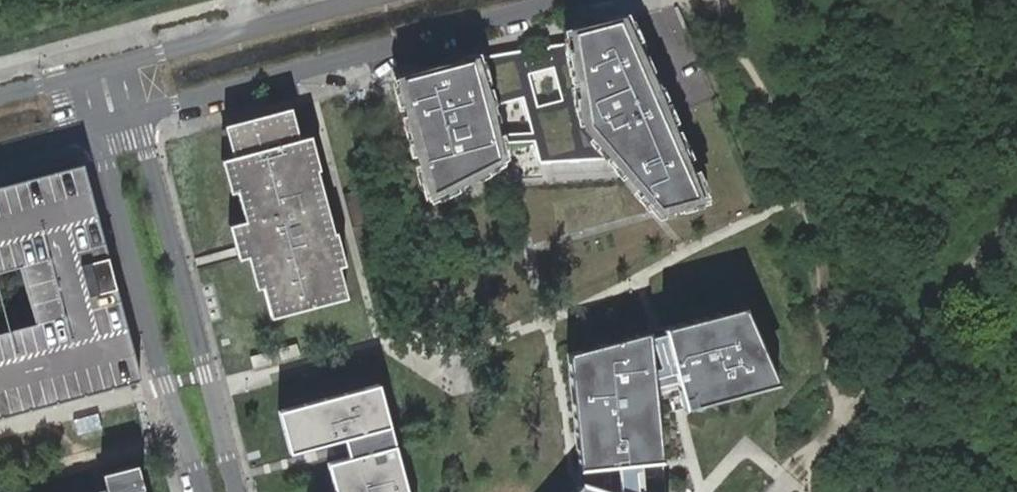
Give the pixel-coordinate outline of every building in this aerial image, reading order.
[(640,11),(584,27),(585,34),(597,116),(629,155),(669,202),(713,188),(685,113),(640,11)] [(524,48),(491,55),(514,141),(538,139),(542,162),(629,155),(597,116),(585,34),(550,42),(554,58),(530,64),(524,48)] [(489,51),(415,72),(416,78),(444,185),(515,148),(514,141),(491,55),(489,51)] [(290,108),(286,109),(295,140),(298,139),(290,108)] [(286,109),(233,123),(241,154),(232,156),(225,158),(234,191),(236,190),(245,188),(253,218),(244,221),(237,222),(247,256),(251,255),(260,287),(262,286),(271,284),(279,315),(337,299),(329,268),(335,266),(327,235),(332,233),(323,200),(315,202),(307,172),(310,171),(301,138),(298,139),(295,140),(286,109)] [(233,123),(224,126),(232,156),(241,154),(233,123)] [(310,136),(301,138),(310,171),(316,169),(319,168),(310,136)] [(225,158),(221,159),(230,192),(234,191),(225,158)] [(139,377),(84,169),(0,190),(0,418),(139,377)] [(324,199),(316,169),(310,171),(307,172),(315,202),(323,200),(324,199)] [(245,188),(236,190),(244,221),(253,218),(245,188)] [(237,222),(229,225),(238,258),(247,256),(237,222)] [(344,264),(336,232),(332,233),(327,235),(335,266),(338,266),(344,264)] [(251,255),(247,256),(256,288),(260,287),(251,255)] [(346,297),(338,266),(335,266),(329,268),(337,299),(346,297)] [(271,284),(262,286),(270,317),(279,315),(271,284)] [(743,306),(663,328),(664,333),(674,371),(684,408),(777,383),(743,306)] [(568,353),(579,469),(618,465),(641,463),(662,461),(659,414),(654,376),(650,337),(649,331),(568,353)] [(664,333),(650,337),(654,376),(674,371),(664,333)] [(296,344),(278,349),(281,360),(299,354),(296,344)] [(268,351),(250,357),(253,368),(271,362),(268,351)] [(378,384),(289,407),(300,450),(343,438),(348,457),(338,460),(341,470),(329,473),(335,491),(407,491),(378,384)] [(289,407),(278,411),(289,453),(300,450),(289,407)] [(99,428),(95,414),(71,420),(75,435),(99,428)] [(153,430),(143,432),(148,450),(158,448),(153,430)] [(338,460),(327,463),(329,473),(341,470),(338,460)] [(618,465),(621,491),(643,491),(641,463),(618,465)] [(572,491),(610,491),(581,483),(572,491)]
